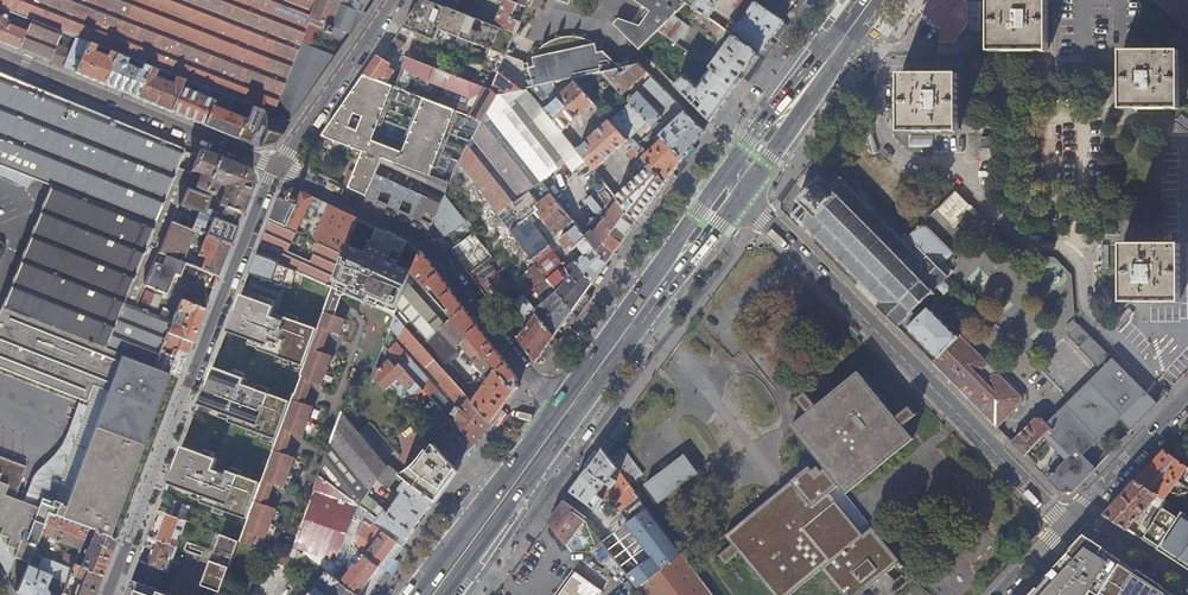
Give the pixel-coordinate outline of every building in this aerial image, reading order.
[(26,20),(31,22),(32,22),(20,50),(49,63),(61,33),(62,33),(67,35),(88,43),(95,46),(110,52),(116,54),(128,59),(143,65),(150,67),(157,70),(175,77),(183,80),(194,85),(210,91),(217,93),(243,104),(251,107),(291,122),(335,57),(312,48),(319,33),(329,37),(330,39),(332,40),(334,40),(335,38),(336,37),(336,35),(335,33),(333,32),(345,37),(346,35),(350,37),(373,3),(365,0),(0,0),(0,10),(26,20)] [(405,28),(437,41),(444,30),(460,37),(456,48),(467,52),(471,41),(507,56),(516,35),(508,32),(495,26),(451,9),(429,0),(424,0),(405,28)] [(451,9),(452,6),(455,7),(458,2),(453,0),(429,0),(451,9)] [(521,22),(513,19),(519,4),(508,0),(505,0),(495,26),(508,32),(516,35),(521,22)] [(652,11),(641,26),(620,19),(615,24),(641,51),(682,10),(688,5),(681,0),(635,0),(652,11)] [(688,5),(694,9),(700,0),(681,0),(688,5)] [(694,9),(695,10),(709,20),(723,0),(700,0),(694,9)] [(784,22),(753,0),(742,0),(739,5),(739,7),(746,13),(750,13),(741,25),(738,23),(735,28),(731,25),(728,28),(723,25),(721,28),(722,29),(730,34),(735,37),(760,55),(784,22)] [(921,12),(942,27),(940,30),(940,43),(956,43),(969,24),(969,3),(965,0),(930,0),(921,12)] [(1049,53),(1048,0),(991,0),(991,53),(1037,53),(1049,53)] [(1187,32),(1187,7),(1180,0),(1154,0),(1187,32)] [(694,9),(688,5),(682,10),(690,16),(695,10),(694,9)] [(31,22),(26,20),(21,30),(9,25),(10,22),(2,18),(0,23),(0,42),(19,50),(31,22)] [(722,29),(721,28),(716,24),(711,31),(717,35),(722,29)] [(730,34),(722,29),(717,35),(717,36),(725,41),(730,34)] [(737,87),(760,55),(735,37),(733,40),(734,40),(728,48),(725,46),(722,51),(725,53),(713,70),(737,87)] [(398,38),(392,46),(401,52),(406,45),(398,38)] [(507,56),(502,68),(530,90),(561,83),(569,81),(603,73),(621,69),(605,53),(599,55),(597,45),(584,40),(561,39),(542,48),(533,58),(535,68),(526,71),(524,63),(507,56)] [(76,74),(104,85),(116,54),(110,52),(107,58),(92,52),(95,46),(88,43),(83,56),(76,74)] [(50,63),(76,74),(83,56),(57,45),(50,63)] [(1170,110),(1180,110),(1180,53),(1144,53),(1128,53),(1123,53),(1123,76),(1123,110),(1149,110),(1170,110)] [(104,85),(137,99),(150,67),(143,65),(140,71),(126,65),(128,59),(116,54),(104,85)] [(365,77),(388,86),(390,82),(387,81),(388,79),(391,81),(396,72),(390,69),(392,66),(379,57),(365,77)] [(499,97),(530,90),(502,68),(493,91),(408,59),(405,69),(429,83),(448,90),(441,106),(484,122),(499,97)] [(624,95),(648,73),(639,64),(621,69),(603,73),(624,95)] [(137,99),(170,112),(183,80),(175,77),(173,84),(154,77),(157,70),(150,67),(137,99)] [(711,122),(737,87),(713,70),(700,88),(684,76),(682,79),(676,72),(669,79),(695,106),(699,103),(704,108),(700,111),(711,122)] [(155,364),(160,352),(162,347),(168,333),(171,325),(135,310),(145,286),(158,254),(172,222),(185,192),(192,175),(177,169),(185,150),(0,74),(0,165),(52,186),(3,308),(0,314),(0,367),(87,402),(93,386),(110,392),(124,353),(155,364)] [(902,132),(959,133),(959,76),(901,76),(902,132)] [(460,162),(484,122),(441,106),(412,95),(388,86),(365,77),(324,137),(329,139),(325,149),(360,163),(352,184),(337,177),(336,182),(434,227),(446,196),(452,182),(460,162)] [(684,160),(704,132),(652,78),(645,85),(678,120),(666,132),(658,122),(663,118),(639,93),(634,98),(632,95),(627,100),(633,105),(649,123),(656,130),(684,160)] [(170,112),(204,126),(212,107),(217,93),(210,91),(208,95),(209,95),(208,98),(209,98),(208,100),(191,93),(194,85),(183,80),(170,112)] [(569,81),(561,83),(530,90),(541,104),(562,86),(566,89),(572,84),(569,81)] [(595,105),(576,83),(546,110),(564,132),(595,105)] [(541,104),(530,90),(499,97),(484,122),(460,162),(499,215),(543,183),(580,153),(579,151),(564,132),(546,110),(541,104)] [(204,126),(237,140),(251,107),(243,104),(238,117),(212,107),(204,126)] [(666,185),(684,160),(656,130),(650,135),(659,145),(650,155),(642,147),(640,149),(638,147),(639,146),(635,140),(631,139),(649,123),(633,105),(615,120),(609,113),(605,116),(611,122),(628,142),(634,149),(639,153),(643,158),(666,185)] [(251,107),(237,140),(259,149),(274,147),(291,122),(272,115),(263,138),(254,134),(263,111),(251,107)] [(579,151),(580,153),(595,172),(603,165),(607,169),(610,170),(617,165),(611,158),(628,142),(611,122),(596,135),(594,132),(591,135),(594,138),(579,151)] [(981,149),(994,149),(994,137),(981,137),(981,143),(981,149)] [(201,151),(193,171),(202,175),(197,189),(213,195),(216,190),(219,186),(222,187),(221,189),(221,191),(223,192),(224,194),(219,206),(242,215),(254,183),(249,170),(201,151)] [(638,224),(666,185),(643,158),(635,165),(644,174),(617,198),(638,224)] [(499,215),(460,162),(452,182),(524,275),(523,276),(535,291),(536,290),(549,280),(499,215)] [(319,174),(330,179),(332,175),(321,170),(319,174)] [(944,272),(910,238),(909,238),(906,235),(901,240),(891,231),(893,229),(891,228),(890,229),(881,220),(882,218),(880,216),(879,218),(870,209),(871,207),(869,205),(867,207),(858,197),(860,196),(858,194),(856,195),(848,187),(849,185),(848,184),(850,182),(848,180),(846,182),(838,174),(840,172),(839,170),(836,172),(835,171),(833,172),(835,174),(832,177),(827,172),(823,172),(820,175),(818,178),(820,180),(800,201),(802,203),(802,204),(803,205),(795,213),(794,212),(792,214),(793,215),(792,217),(794,219),(795,217),(803,224),(801,226),(803,228),(804,227),(806,229),(808,227),(816,236),(814,238),(816,240),(818,238),(827,247),(825,249),(827,251),(829,249),(838,258),(836,260),(838,262),(840,260),(849,270),(847,271),(849,274),(851,271),(860,281),(858,283),(860,285),(858,287),(899,328),(903,323),(912,315),(932,295),(935,293),(938,289),(945,282),(949,278),(944,272)] [(587,294),(601,275),(608,265),(587,238),(543,183),(499,215),(549,280),(555,288),(558,292),(573,313),(587,294)] [(608,265),(638,224),(617,198),(605,184),(587,201),(604,222),(597,234),(595,231),(587,238),(608,265)] [(195,188),(193,195),(211,203),(212,199),(213,195),(197,189),(195,188)] [(296,189),(281,196),(259,254),(281,262),(281,264),(334,288),(346,253),(344,251),(359,218),(296,189)] [(862,190),(858,194),(860,196),(858,197),(867,207),(869,205),(871,207),(870,209),(879,218),(880,216),(882,218),(881,220),(890,229),(891,228),(893,229),(891,231),(901,240),(906,235),(862,190)] [(949,228),(971,206),(955,190),(928,219),(955,245),(961,239),(949,228)] [(465,220),(446,196),(434,227),(442,238),(465,220)] [(250,515),(240,542),(251,545),(255,534),(267,538),(278,508),(268,504),(275,484),(286,488),(297,458),(286,454),(294,433),(305,437),(316,407),(306,404),(314,382),(323,385),(334,356),(324,352),(332,331),(342,334),(347,319),(337,315),(342,301),(332,297),(337,284),(343,286),(341,290),(344,295),(349,293),(396,317),(397,316),(402,303),(413,274),(423,251),(422,250),(414,271),(399,265),(409,241),(380,228),(374,240),(370,242),(371,245),(370,248),(367,249),(368,253),(363,265),(353,261),(357,255),(355,250),(348,247),(349,244),(360,218),(359,218),(344,251),(346,253),(334,288),(325,312),(310,353),(296,393),(293,400),(279,439),(276,446),(262,482),(251,513),(250,515)] [(309,221),(306,228),(313,231),(317,224),(309,221)] [(201,271),(218,277),(230,246),(172,222),(158,254),(181,263),(188,244),(201,249),(199,256),(205,259),(201,271)] [(921,229),(920,228),(910,238),(944,272),(947,269),(943,264),(953,254),(927,228),(921,229)] [(452,252),(470,276),(494,258),(475,234),(452,252)] [(368,253),(349,244),(348,247),(355,250),(357,255),(353,261),(363,265),(368,253)] [(1123,303),(1180,303),(1180,245),(1169,245),(1156,245),(1123,245),(1123,303)] [(423,251),(413,274),(427,289),(428,288),(429,289),(433,287),(441,298),(439,299),(442,303),(444,302),(448,307),(449,307),(453,312),(452,314),(451,316),(461,327),(517,391),(519,388),(518,379),(423,251)] [(181,263),(158,254),(145,286),(167,295),(174,275),(181,277),(185,265),(181,263)] [(322,310),(325,312),(334,288),(281,264),(281,262),(259,254),(246,287),(269,296),(272,288),(273,286),(266,283),(267,282),(269,282),(270,280),(268,279),(271,276),(270,271),(278,275),(279,276),(315,292),(315,291),(319,292),(314,307),(322,310)] [(479,288),(490,302),(514,284),(503,270),(479,288)] [(402,303),(397,316),(461,388),(469,381),(462,373),(456,366),(452,361),(464,351),(477,365),(476,367),(484,375),(480,381),(487,386),(481,394),(474,389),(469,397),(493,424),(502,411),(517,391),(461,327),(451,316),(427,289),(413,274),(402,303)] [(601,275),(587,294),(593,298),(607,279),(601,275)] [(541,298),(555,288),(549,280),(536,290),(541,298)] [(952,290),(945,282),(938,289),(945,296),(952,290)] [(332,297),(342,301),(344,295),(341,290),(343,286),(337,284),(332,297)] [(246,287),(233,320),(257,329),(257,328),(260,321),(255,318),(256,318),(257,316),(259,311),(257,309),(264,311),(269,296),(246,287)] [(145,290),(141,302),(149,304),(153,293),(145,290)] [(257,329),(233,320),(220,354),(279,378),(277,384),(296,393),(310,353),(305,350),(322,310),(314,307),(278,291),(261,329),(257,328),(257,329)] [(536,311),(556,337),(560,331),(573,313),(558,292),(550,299),(547,296),(541,302),(543,305),(536,311)] [(536,364),(556,337),(536,311),(524,296),(515,304),(531,324),(519,341),(536,364)] [(168,333),(193,343),(205,311),(183,302),(178,315),(176,314),(173,321),(171,325),(168,333)] [(938,359),(959,339),(929,307),(916,320),(908,328),(938,359)] [(573,313),(560,331),(565,335),(578,316),(573,313)] [(908,328),(916,320),(912,315),(903,323),(908,328)] [(397,316),(396,317),(392,329),(429,367),(444,383),(442,384),(448,391),(460,404),(466,408),(464,411),(460,408),(456,413),(434,389),(433,390),(428,386),(426,388),(430,392),(428,394),(460,429),(476,447),(493,424),(469,397),(461,388),(397,316)] [(1081,348),(1092,337),(1081,326),(1070,338),(1081,348)] [(172,370),(181,374),(193,343),(168,333),(162,347),(174,351),(170,361),(163,358),(164,354),(160,352),(155,364),(172,370)] [(430,380),(389,335),(385,346),(422,387),(430,380)] [(934,364),(998,429),(1022,404),(1022,398),(1001,376),(994,376),(987,383),(978,375),(986,367),(986,361),(961,336),(959,339),(938,359),(934,364)] [(1038,443),(1048,434),(1052,438),(1071,457),(1048,480),(1062,494),(1069,488),(1074,493),(1097,468),(1084,456),(1124,416),(1127,412),(1139,424),(1158,405),(1159,404),(1145,389),(1117,361),(1113,357),(1093,336),(1092,337),(1081,348),(1080,349),(1088,357),(1092,353),(1106,367),(1048,424),(1043,419),(1037,419),(1012,443),(1025,456),(1038,443)] [(422,387),(385,346),(373,376),(387,392),(399,380),(417,399),(426,391),(422,387)] [(155,364),(124,353),(110,392),(98,424),(146,441),(172,370),(155,364)] [(242,373),(216,364),(203,401),(235,414),(233,422),(279,439),(293,400),(239,379),(242,373)] [(456,366),(462,373),(464,371),(458,364),(456,366)] [(842,470),(855,485),(914,439),(904,426),(917,416),(910,408),(897,418),(859,372),(817,405),(806,391),(797,399),(808,413),(801,419),(814,435),(842,470)] [(33,478),(24,502),(39,508),(41,503),(53,508),(64,512),(98,424),(110,392),(93,386),(87,402),(89,402),(87,405),(79,402),(65,438),(61,445),(54,456),(45,465),(38,470),(33,478)] [(418,401),(427,393),(426,391),(417,399),(418,401)] [(507,414),(502,411),(493,424),(498,428),(507,414)] [(390,467),(343,412),(332,443),(331,443),(319,476),(340,491),(361,506),(379,480),(400,494),(397,498),(400,500),(391,514),(379,506),(373,515),(408,541),(437,502),(409,482),(391,466),(390,467)] [(855,485),(842,470),(814,435),(801,419),(792,425),(825,468),(817,474),(814,469),(794,485),(785,492),(778,498),(729,536),(736,545),(723,555),(730,564),(743,554),(775,594),(794,594),(823,572),(842,594),(866,594),(900,569),(904,573),(906,571),(875,531),(866,538),(850,518),(833,496),(843,488),(846,492),(855,485)] [(627,430),(622,423),(611,439),(617,444),(627,430)] [(89,530),(95,532),(109,538),(146,441),(98,424),(64,512),(53,508),(50,515),(89,530)] [(459,471),(476,447),(460,429),(439,449),(459,471)] [(1052,438),(1048,434),(1038,443),(1043,448),(1052,438)] [(615,447),(608,442),(602,450),(607,456),(615,447)] [(196,496),(197,494),(251,513),(262,482),(211,463),(213,456),(184,444),(169,487),(196,496)] [(437,502),(459,471),(439,449),(436,446),(409,482),(437,502)] [(1135,481),(1158,496),(1159,495),(1166,500),(1187,469),(1187,467),(1165,449),(1135,481)] [(593,463),(588,470),(613,489),(620,479),(615,475),(618,471),(611,460),(607,456),(602,450),(600,453),(593,463)] [(622,476),(631,487),(632,486),(644,477),(624,450),(611,460),(618,471),(622,476)] [(585,468),(588,470),(593,463),(600,453),(597,451),(585,468)] [(33,555),(42,535),(48,518),(50,515),(53,508),(41,503),(39,508),(24,502),(15,499),(27,467),(0,457),(0,518),(1,518),(0,521),(0,526),(8,529),(5,538),(15,542),(12,549),(23,553),(19,561),(29,565),(33,555)] [(685,457),(661,475),(665,480),(676,494),(699,476),(685,457)] [(588,470),(572,492),(597,510),(606,497),(613,489),(588,470)] [(665,480),(661,475),(645,487),(660,506),(676,494),(665,480)] [(319,476),(294,548),(306,557),(328,572),(332,575),(358,507),(336,498),(340,491),(319,476)] [(644,594),(713,594),(631,487),(622,476),(620,479),(613,489),(606,497),(597,510),(610,520),(627,507),(635,520),(627,526),(651,557),(627,575),(644,594)] [(1135,481),(1105,514),(1127,529),(1128,529),(1129,529),(1145,511),(1147,509),(1156,499),(1165,504),(1167,502),(1168,501),(1166,500),(1159,495),(1158,496),(1135,481)] [(1165,504),(1156,499),(1145,511),(1151,515),(1156,519),(1165,504)] [(565,502),(550,522),(560,536),(573,552),(589,552),(602,543),(585,522),(587,519),(565,502)] [(1182,512),(1178,518),(1163,508),(1158,516),(1156,519),(1149,530),(1143,538),(1187,568),(1187,516),(1182,512)] [(81,550),(89,530),(50,515),(48,518),(42,535),(81,550)] [(155,539),(173,545),(182,520),(169,515),(161,537),(156,535),(155,539)] [(1156,519),(1151,515),(1143,525),(1149,530),(1156,519)] [(359,594),(369,594),(404,547),(379,528),(379,529),(364,518),(345,566),(356,566),(344,584),(359,594)] [(78,557),(75,565),(103,577),(117,541),(109,538),(95,532),(88,551),(85,551),(84,554),(86,555),(84,560),(78,557)] [(221,593),(240,542),(220,534),(201,585),(221,593)] [(158,545),(150,566),(163,571),(173,545),(155,539),(150,537),(149,537),(147,541),(158,545)] [(1093,547),(1081,539),(1030,594),(1089,594),(1092,591),(1097,594),(1102,594),(1103,594),(1104,594),(1167,594),(1093,547)] [(623,569),(605,547),(594,556),(602,565),(605,562),(615,575),(623,569)] [(73,570),(75,565),(78,557),(79,556),(67,551),(61,565),(73,570)] [(280,554),(278,562),(287,565),(291,555),(283,553),(280,554)] [(37,571),(42,559),(33,555),(29,565),(28,567),(37,571)] [(73,570),(61,565),(43,558),(42,559),(37,571),(28,567),(17,594),(18,594),(51,594),(53,592),(45,589),(50,577),(67,584),(67,583),(68,580),(73,570)] [(75,565),(73,570),(68,580),(67,583),(74,586),(70,594),(96,594),(103,577),(75,565)] [(314,594),(359,594),(344,584),(332,575),(328,572),(324,579),(330,583),(331,588),(328,593),(323,592),(317,588),(313,594),(314,594)] [(291,578),(302,586),(305,582),(294,574),(291,578)] [(604,592),(580,574),(565,594),(602,594),(604,592)] [(127,594),(171,594),(156,590),(154,594),(130,585),(127,594)]
